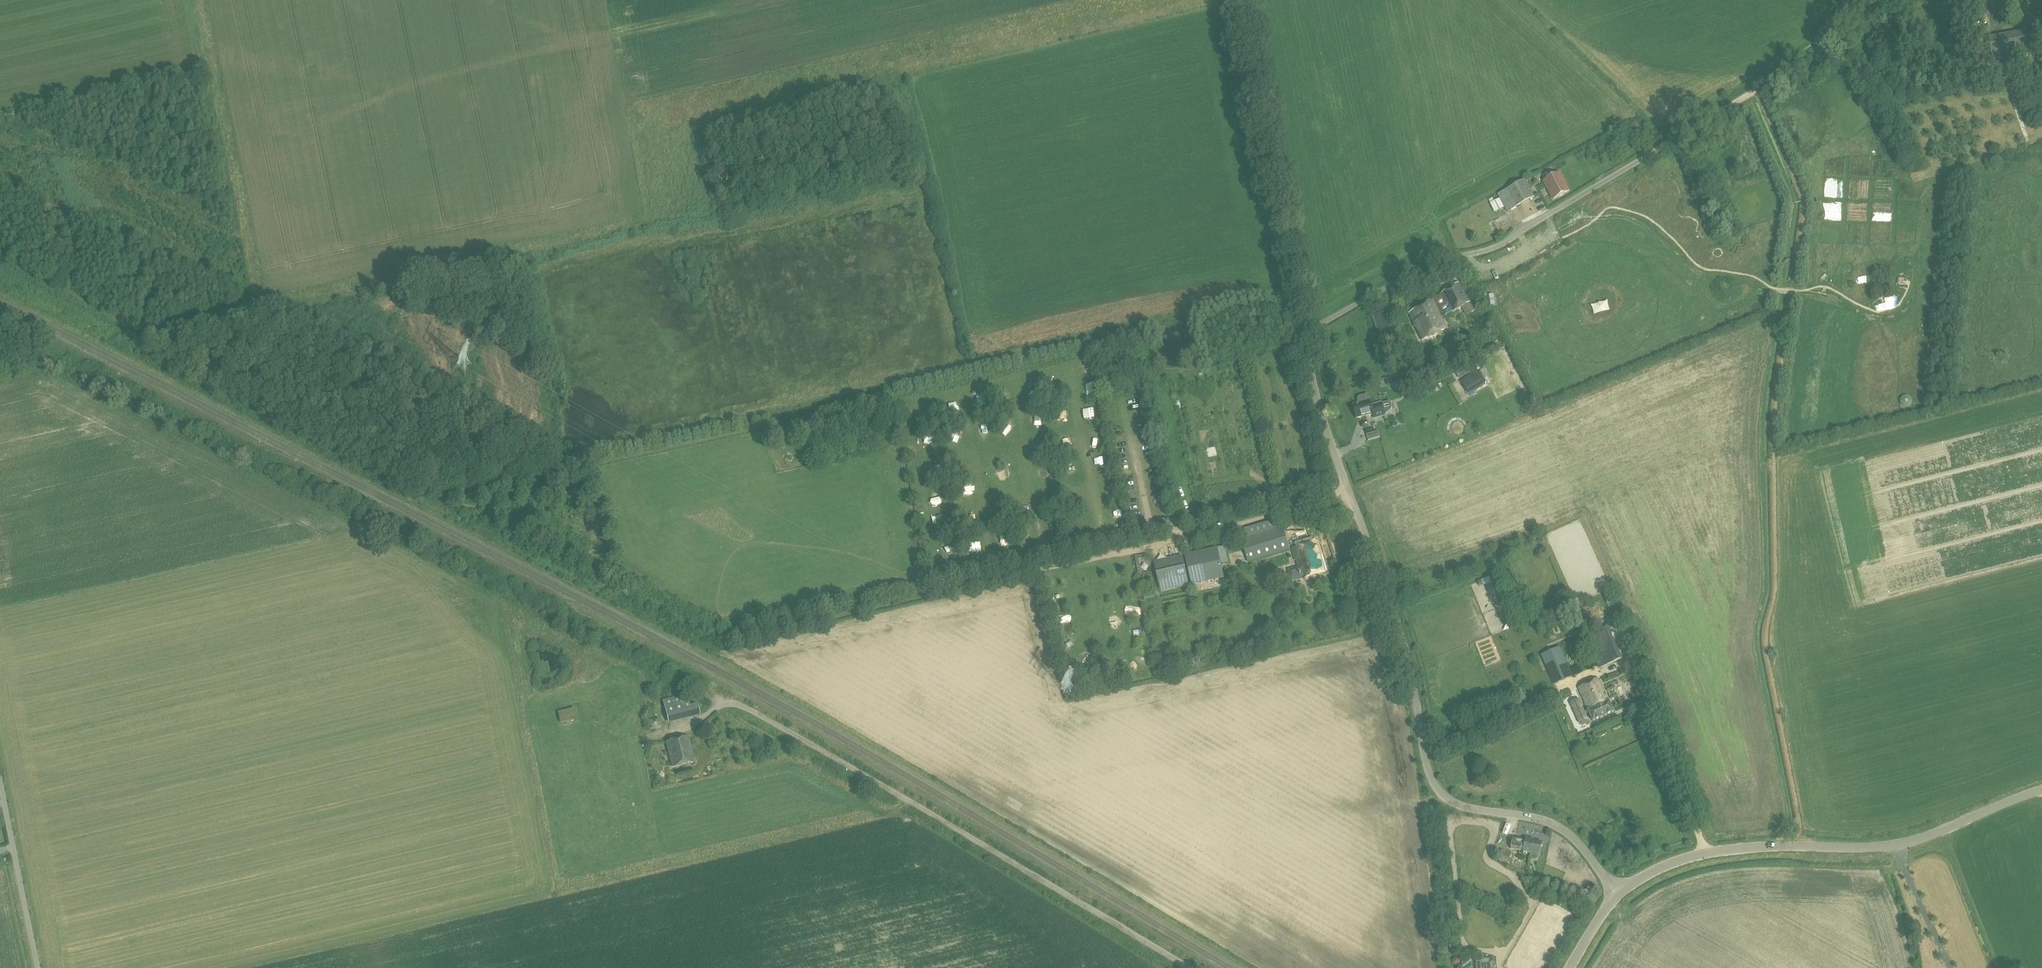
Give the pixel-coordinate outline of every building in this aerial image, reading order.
[(1993,62),(2030,55),(2025,30),(1988,37),(1993,62)] [(1544,181),(1554,199),(1569,191),(1560,173),(1544,181)] [(1498,194),(1500,199),(1505,208),(1507,212),(1535,197),(1525,180),(1498,194)] [(1505,208),(1500,199),(1490,204),(1495,213),(1505,208)] [(1459,283),(1432,299),(1442,317),(1452,311),(1453,313),(1462,307),(1467,315),(1475,310),(1459,283)] [(1432,299),(1409,313),(1422,340),(1447,328),(1442,317),(1432,299)] [(1372,315),(1379,335),(1392,330),(1385,311),(1372,315)] [(1460,379),(1477,368),(1472,360),(1455,371),(1460,379)] [(1093,365),(1087,368),(1090,374),(1096,370),(1093,365)] [(1487,384),(1478,370),(1461,380),(1469,395),(1487,384)] [(1394,375),(1397,386),(1408,383),(1404,372),(1394,375)] [(1394,383),(1392,376),(1386,378),(1388,385),(1394,383)] [(1039,385),(1030,389),(1033,395),(1042,392),(1039,385)] [(1359,404),(1353,405),(1357,418),(1366,415),(1366,417),(1373,415),(1374,419),(1385,416),(1384,411),(1390,409),(1392,406),(1390,400),(1372,405),(1368,394),(1360,396),(1359,397),(1358,399),(1358,400),(1359,404)] [(1912,402),(1912,401),(1912,400),(1912,399),(1911,399),(1911,398),(1910,397),(1909,396),(1908,396),(1907,396),(1907,395),(1906,395),(1905,396),(1904,396),(1903,396),(1902,397),(1901,398),(1901,399),(1900,399),(1900,400),(1900,401),(1900,402),(1900,403),(1901,404),(1901,405),(1902,406),(1903,406),(1903,407),(1904,407),(1905,407),(1906,407),(1907,407),(1908,407),(1909,407),(1909,406),(1910,406),(1911,405),(1911,404),(1912,403),(1912,402)] [(958,427),(950,429),(953,440),(961,438),(958,427)] [(1381,430),(1370,433),(1372,440),(1382,437),(1381,430)] [(925,435),(929,447),(939,443),(936,432),(925,435)] [(1150,459),(1151,466),(1160,464),(1159,458),(1150,459)] [(1070,474),(1078,472),(1075,461),(1067,463),(1070,474)] [(934,467),(936,475),(945,472),(942,464),(934,467)] [(1042,467),(1041,480),(1053,481),(1053,468),(1042,467)] [(1027,502),(1020,506),(1023,511),(1029,508),(1027,502)] [(1070,518),(1072,530),(1083,528),(1081,516),(1070,518)] [(1247,537),(1241,539),(1248,562),(1290,549),(1280,518),(1244,529),(1247,537)] [(1049,521),(1051,533),(1062,531),(1060,519),(1049,521)] [(1290,574),(1292,582),(1328,572),(1319,540),(1292,548),(1299,572),(1290,574)] [(1224,547),(1217,548),(1221,564),(1227,562),(1224,547)] [(1188,584),(1182,557),(1155,563),(1161,590),(1188,584)] [(1221,564),(1187,571),(1190,585),(1224,577),(1221,564)] [(1492,575),(1486,578),(1490,586),(1497,583),(1492,575)] [(1144,595),(1146,601),(1156,599),(1154,592),(1144,595)] [(1585,636),(1599,668),(1622,658),(1608,626),(1585,636)] [(1560,646),(1541,654),(1554,684),(1573,676),(1564,655),(1568,653),(1564,644),(1560,646)] [(1132,672),(1138,671),(1136,655),(1130,656),(1132,672)] [(1598,679),(1579,688),(1589,709),(1588,710),(1589,711),(1585,713),(1579,699),(1570,703),(1579,722),(1587,718),(1586,715),(1590,713),(1593,721),(1614,711),(1609,701),(1598,679)] [(669,723),(686,718),(681,703),(679,696),(662,700),(669,723)] [(689,700),(681,703),(686,718),(700,714),(698,704),(690,706),(689,700)] [(558,712),(561,722),(577,719),(575,708),(558,712)] [(688,736),(666,742),(672,767),(694,761),(688,736)] [(1513,836),(1510,848),(1520,850),(1519,854),(1524,855),(1524,851),(1531,853),(1530,856),(1532,859),(1536,859),(1538,858),(1538,854),(1540,854),(1542,842),(1534,840),(1535,839),(1526,837),(1526,839),(1513,836)] [(1498,860),(1509,863),(1512,853),(1502,849),(1498,860)] [(1481,959),(1462,961),(1463,967),(1482,967),(1481,959)]
